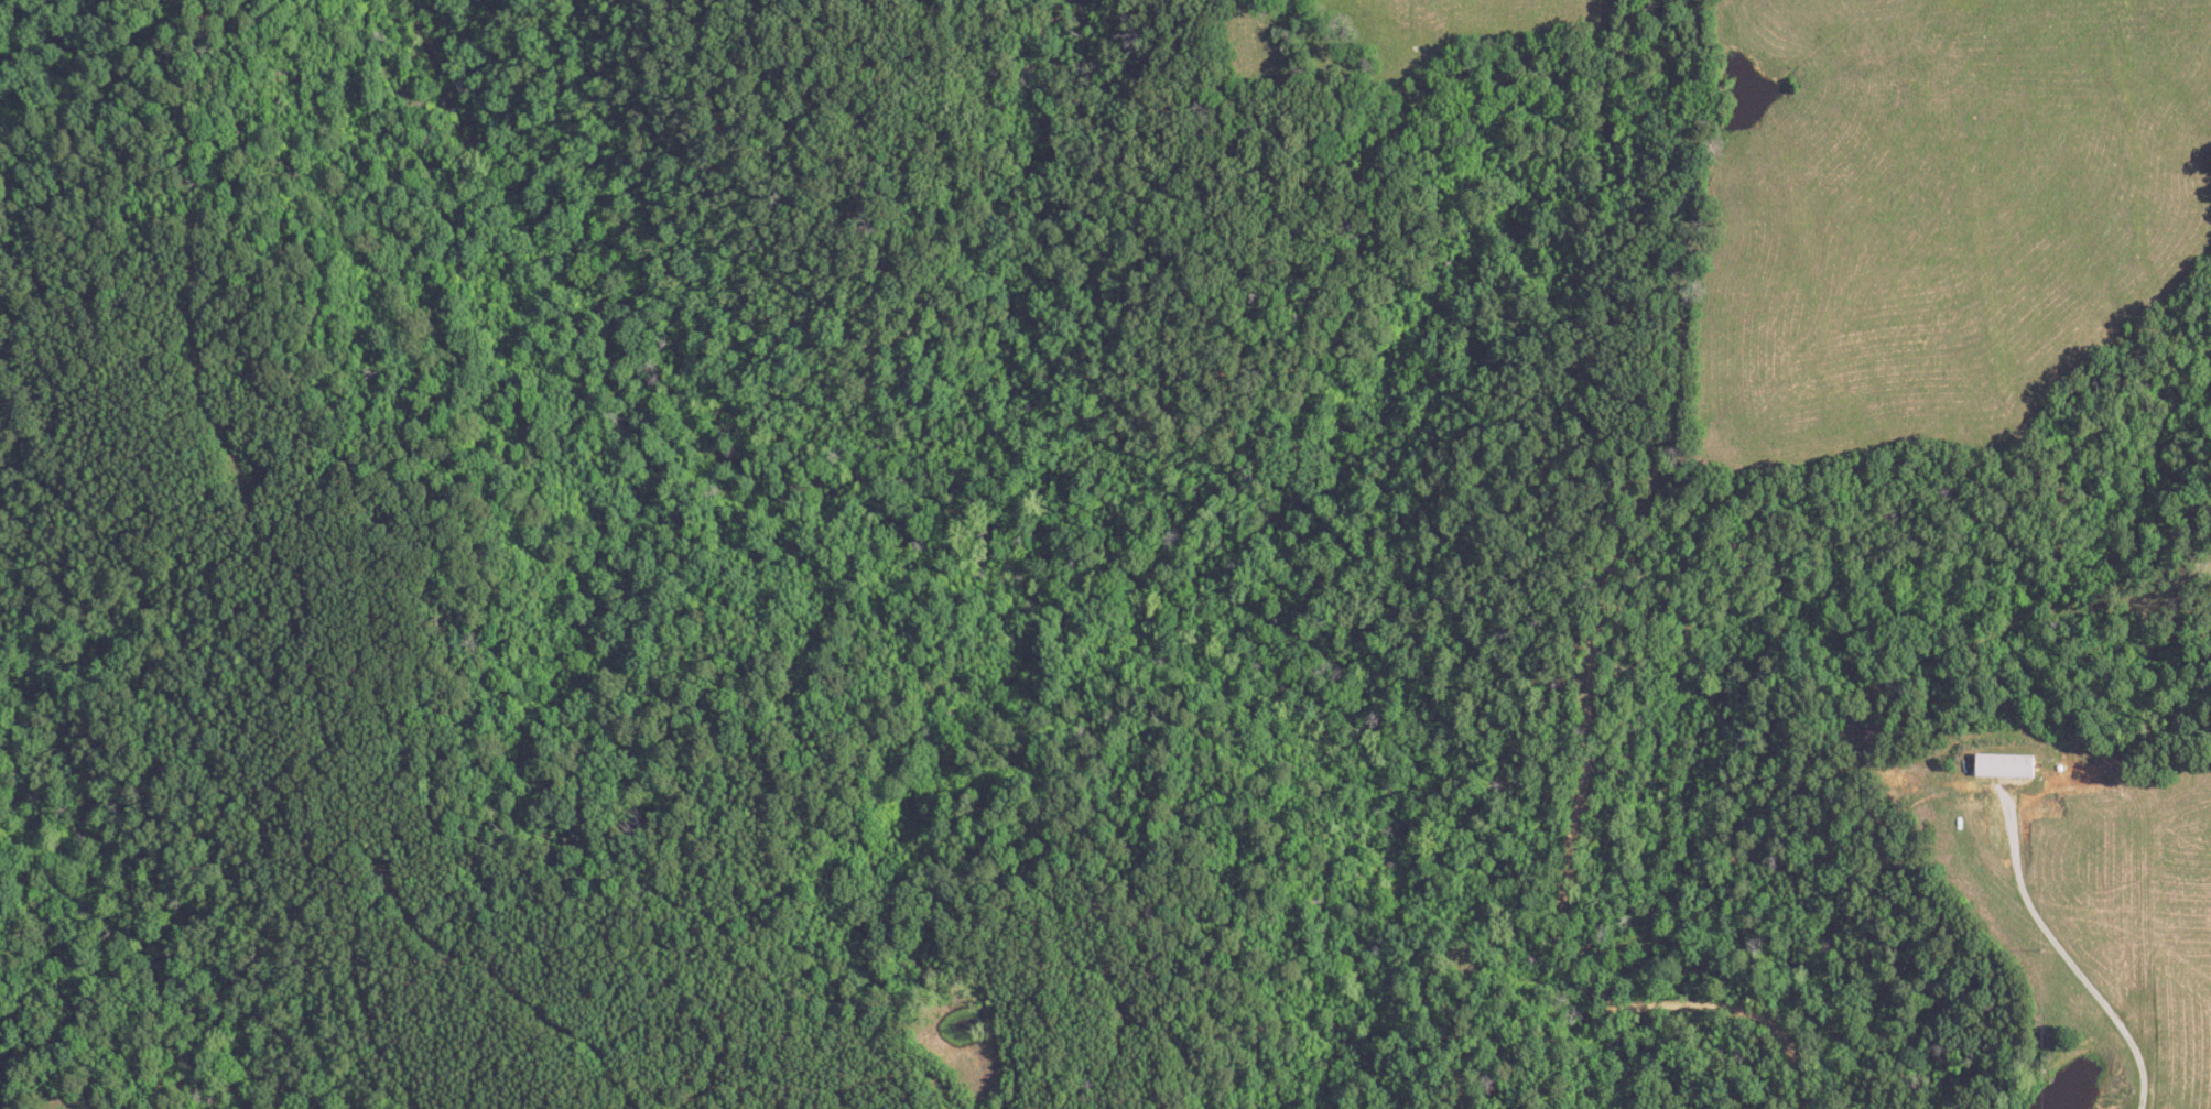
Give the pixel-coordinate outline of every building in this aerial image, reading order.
[(2029,779),(2029,757),(1972,756),(1971,777),(2029,779)]
